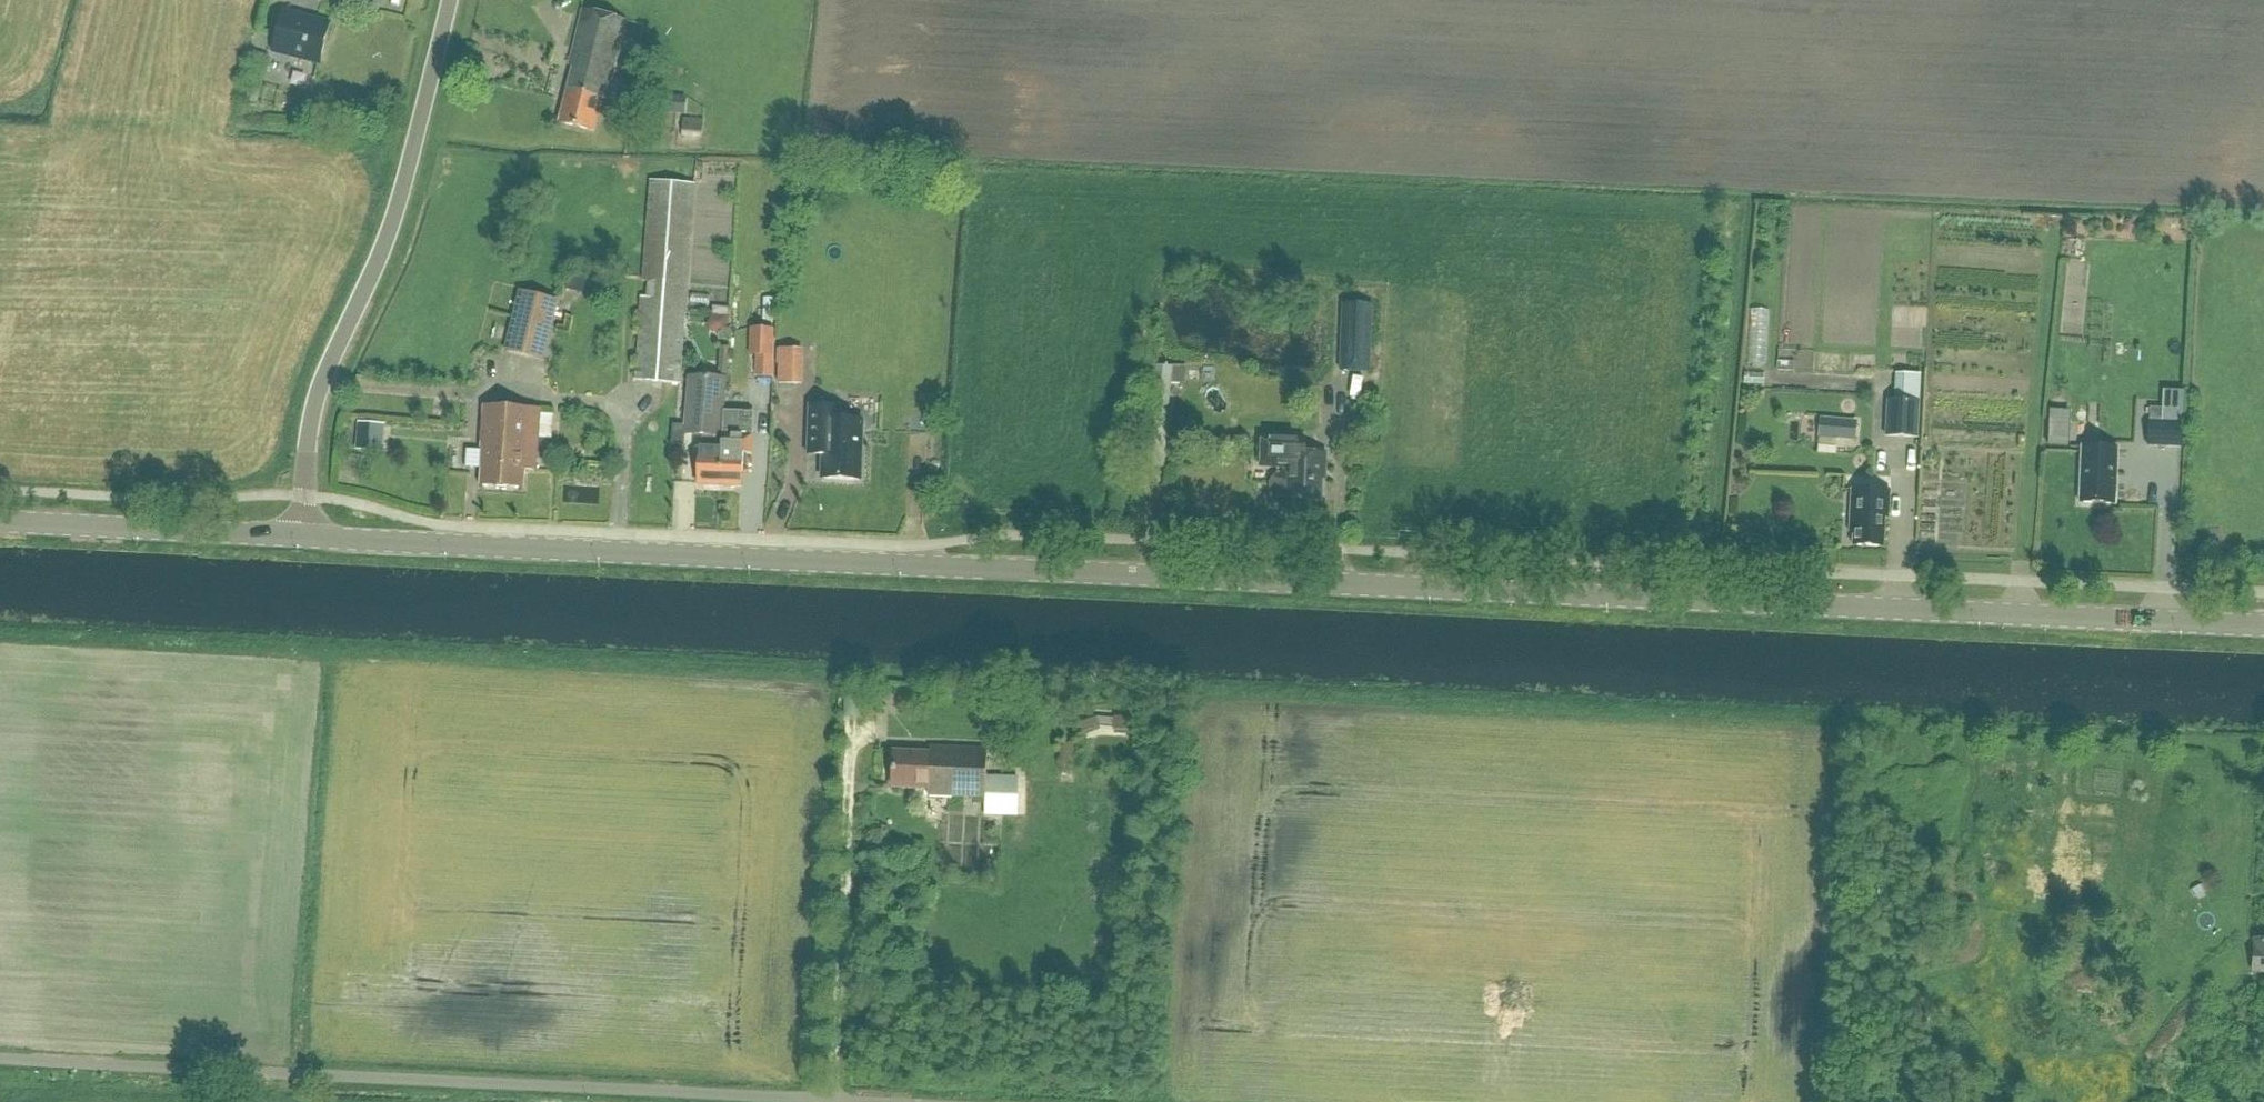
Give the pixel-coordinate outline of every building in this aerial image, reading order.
[(568,67),(573,68),(559,125),(593,133),(601,100),(606,101),(626,21),(582,10),(568,67)] [(284,12),(273,53),(320,65),(331,24),(284,12)] [(260,96),(269,58),(258,55),(248,93),(260,96)] [(687,98),(662,96),(661,111),(686,113),(687,98)] [(683,120),(682,136),(702,138),(703,122),(683,120)] [(681,385),(696,184),(649,180),(642,282),(650,283),(649,298),(641,297),(635,381),(681,385)] [(556,301),(521,293),(507,351),(542,360),(556,301)] [(1372,306),(1343,305),(1340,372),(1369,373),(1372,306)] [(757,348),(756,377),(772,377),(773,348),(757,348)] [(797,385),(798,350),(780,349),(779,385),(797,385)] [(1899,390),(1920,390),(1920,365),(1899,364),(1899,390)] [(1145,365),(1141,466),(1163,468),(1170,384),(1184,384),(1185,366),(1145,365)] [(698,485),(720,486),(723,411),(724,411),(725,378),(686,377),(684,435),(704,436),(703,451),(699,451),(698,485)] [(1888,402),(1886,437),(1917,439),(1919,404),(1888,402)] [(483,406),(482,424),(508,424),(508,441),(501,441),(500,466),(502,466),(502,470),(524,470),(536,471),(539,409),(483,406)] [(839,420),(839,408),(809,407),(807,455),(809,455),(823,456),(822,479),(823,479),(861,481),(863,421),(839,420)] [(2150,409),(2147,447),(2181,449),(2182,424),(2162,423),(2163,409),(2150,409)] [(723,411),(720,486),(743,487),(744,454),(752,455),(754,413),(724,411),(723,411)] [(1834,432),(1834,443),(1855,444),(1856,420),(1819,419),(1819,432),(1834,432)] [(361,421),(361,446),(388,446),(388,421),(361,421)] [(523,490),(524,470),(502,470),(502,466),(500,466),(501,441),(508,441),(508,424),(482,424),(481,451),(482,451),(481,487),(523,490)] [(2058,432),(2059,446),(2101,444),(2101,430),(2058,432)] [(1288,500),(1321,501),(1323,468),(1326,469),(1326,454),(1305,453),(1306,438),(1262,436),(1261,463),(1279,464),(1278,476),(1274,479),(1271,484),(1271,489),(1273,494),(1278,497),(1288,497),(1288,500)] [(2114,505),(2117,448),(2081,447),(2078,503),(2114,505)] [(1853,534),(1853,547),(1883,549),(1885,520),(1889,520),(1890,492),(1852,490),(1850,534),(1853,534)] [(1016,816),(1017,777),(987,776),(988,749),(930,747),(930,754),(894,753),(893,788),(928,790),(928,796),(986,798),(986,815),(1016,816)] [(2252,974),(2263,974),(2263,939),(2253,939),(2252,974)]
